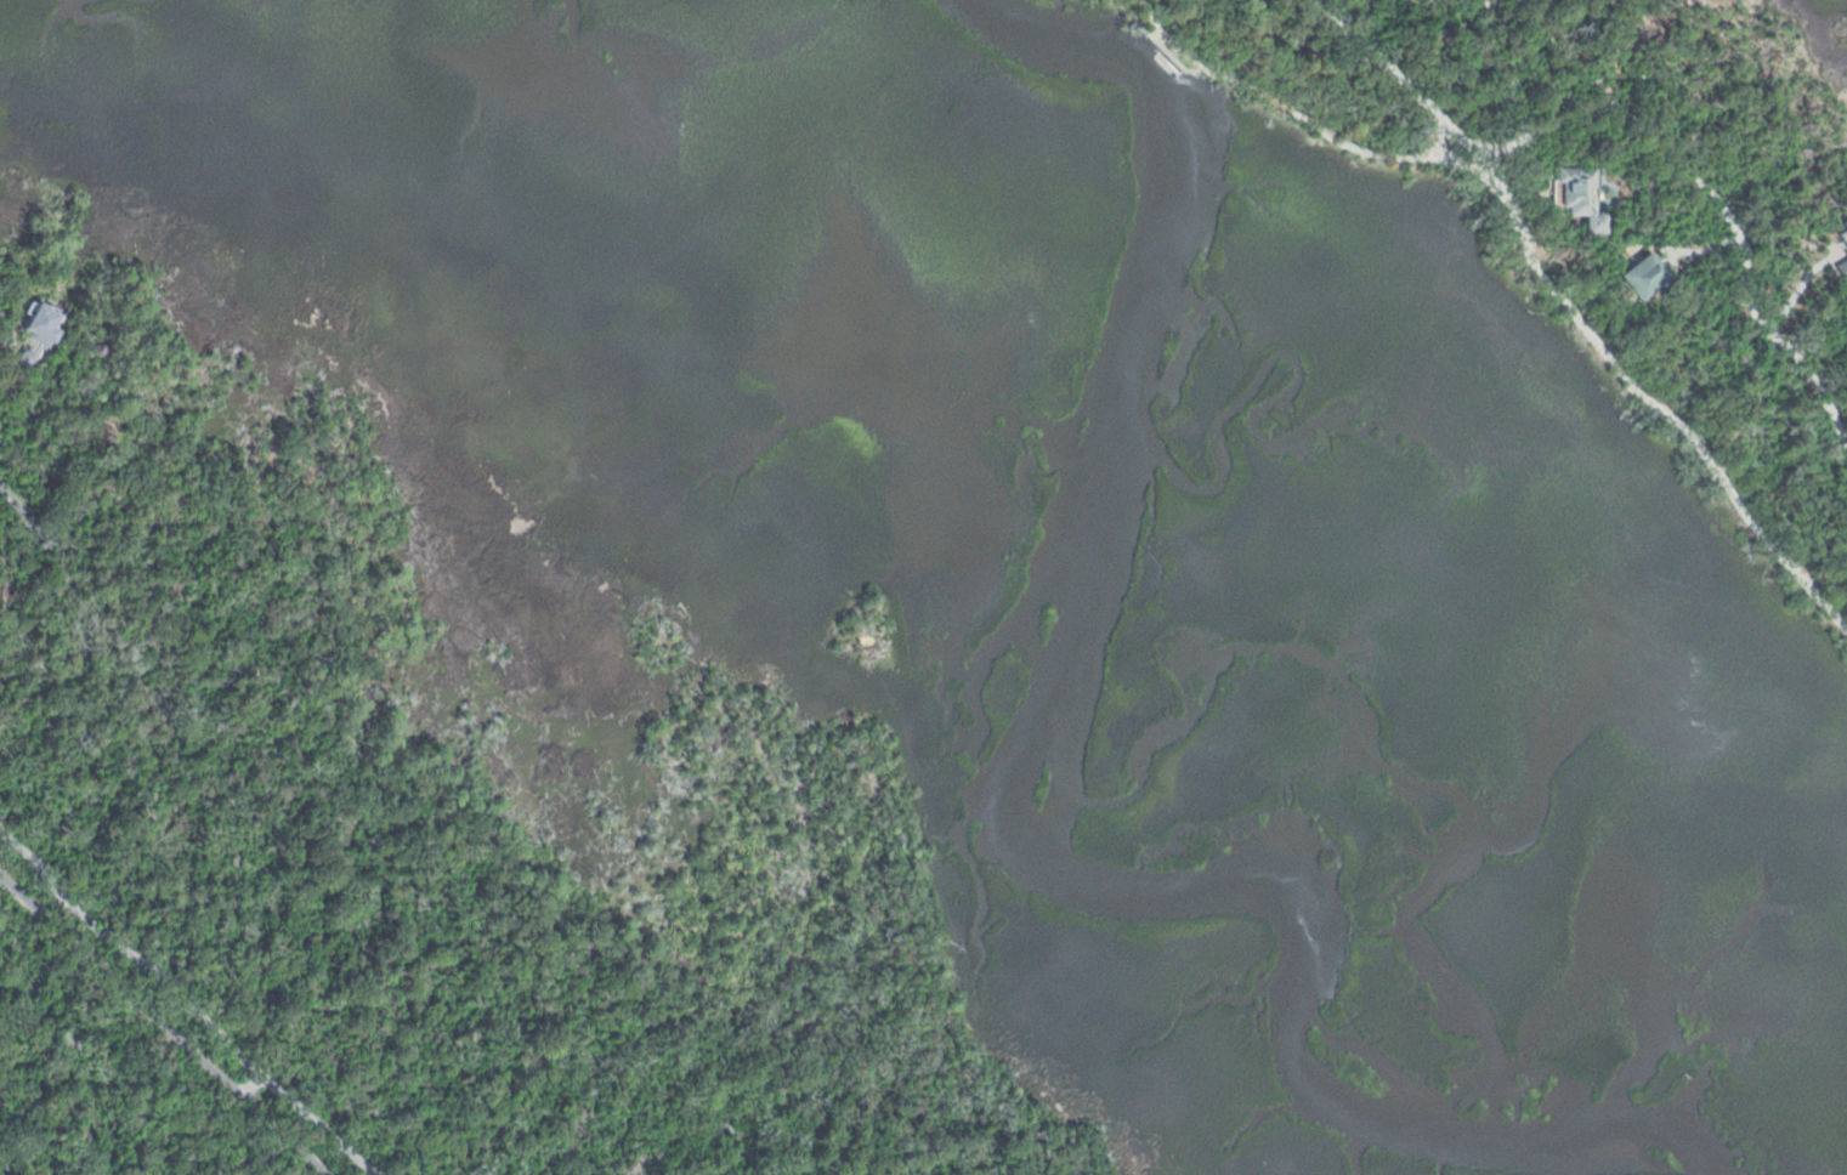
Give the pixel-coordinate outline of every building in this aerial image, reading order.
[(1549,169),(1585,169),(1585,212),(1603,212),(1603,231),(1579,231),(1579,216),(1549,216),(1549,169)] [(9,368),(26,376),(55,317),(22,301),(9,329),(24,336),(9,368)]
